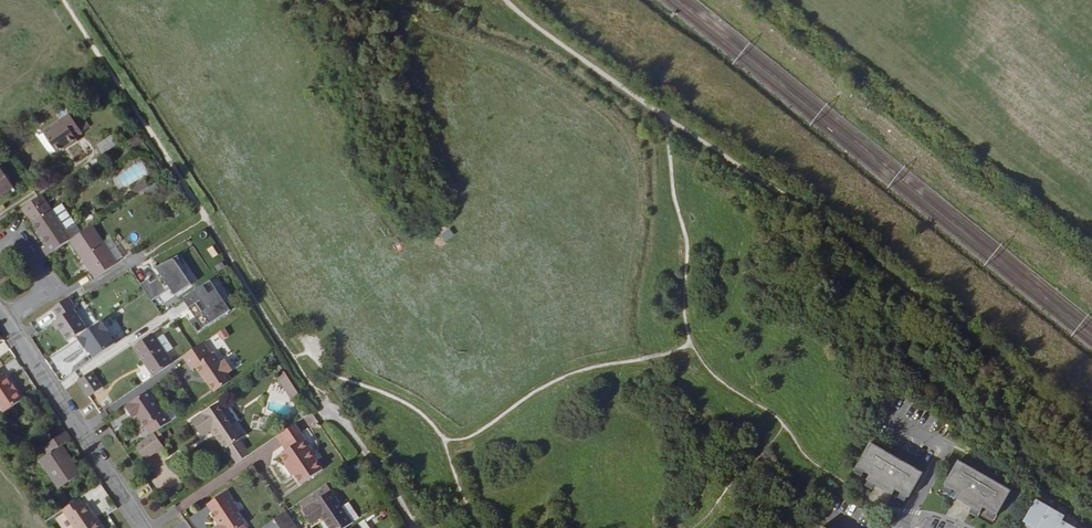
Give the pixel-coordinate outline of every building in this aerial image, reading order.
[(67,149),(70,152),(79,146),(76,143),(83,138),(70,120),(42,140),(56,157),(63,152),(67,149)] [(101,154),(117,145),(112,135),(96,143),(101,154)] [(125,170),(130,181),(146,174),(141,162),(125,170)] [(0,168),(0,197),(13,187),(0,168)] [(135,195),(147,188),(142,179),(130,187),(135,195)] [(68,246),(81,237),(75,228),(64,235),(49,215),(38,200),(21,211),(45,249),(40,253),(46,261),(68,246)] [(60,207),(49,215),(64,235),(75,228),(60,207)] [(95,284),(117,269),(90,231),(81,237),(68,246),(88,276),(95,284)] [(169,293),(174,300),(191,289),(182,277),(186,274),(177,262),(156,274),(161,281),(156,283),(165,296),(169,293)] [(156,283),(149,289),(158,300),(165,296),(156,283)] [(138,291),(150,306),(158,300),(149,289),(146,285),(138,291)] [(202,290),(182,303),(189,313),(200,305),(206,314),(202,317),(210,329),(230,315),(216,294),(208,299),(202,290)] [(71,315),(66,309),(64,305),(47,317),(53,327),(50,328),(56,336),(64,348),(83,336),(69,317),(71,315)] [(100,327),(76,344),(86,359),(88,358),(92,364),(114,349),(106,337),(107,337),(100,327)] [(56,336),(50,328),(48,331),(52,338),(56,336)] [(217,333),(220,341),(229,338),(225,329),(217,333)] [(130,354),(151,383),(172,369),(151,339),(130,354)] [(214,398),(231,387),(226,379),(230,376),(223,367),(219,369),(213,359),(210,361),(201,349),(180,364),(189,378),(193,375),(199,383),(202,381),(206,388),(214,398)] [(229,363),(223,367),(230,376),(236,372),(237,367),(234,363),(229,363)] [(84,369),(70,379),(81,394),(94,384),(84,369)] [(299,397),(284,375),(276,380),(291,403),(299,397)] [(21,403),(4,379),(1,381),(0,380),(0,414),(2,416),(21,403)] [(147,398),(124,414),(131,425),(136,422),(144,433),(149,429),(163,420),(147,398)] [(243,441),(233,428),(229,431),(220,416),(214,408),(189,425),(201,444),(210,438),(222,455),(224,454),(229,461),(234,469),(249,459),(243,451),(239,445),(243,441)] [(229,431),(233,428),(237,425),(228,411),(220,416),(229,431)] [(304,427),(317,421),(313,413),(300,419),(304,427)] [(163,420),(149,429),(155,438),(157,437),(177,423),(171,415),(163,420)] [(295,480),(301,489),(324,474),(317,464),(320,462),(302,436),(296,427),(278,440),(284,449),(292,444),(295,449),(287,454),(281,458),(286,465),(283,467),(293,481),(295,480)] [(151,441),(155,438),(149,429),(144,433),(150,441),(151,441)] [(67,442),(61,433),(40,448),(45,455),(34,463),(53,491),(77,475),(59,449),(67,442)] [(151,441),(157,450),(164,446),(157,437),(155,438),(151,441)] [(150,441),(132,453),(142,469),(161,455),(157,450),(151,441),(150,441)] [(292,444),(284,449),(287,454),(295,449),(292,444)] [(923,474),(871,444),(857,468),(871,476),(868,481),(893,495),(896,490),(909,498),(923,474)] [(1010,493),(958,463),(945,486),(958,494),(956,499),(981,513),(984,508),(997,516),(1010,493)] [(341,478),(350,472),(346,466),(337,472),(341,478)] [(299,490),(301,489),(295,480),(293,481),(299,490)] [(354,524),(327,487),(299,507),(313,526),(321,521),(327,527),(348,527),(354,524)] [(242,524),(244,522),(238,512),(240,510),(227,490),(206,505),(217,522),(209,527),(245,527),(242,524)] [(76,500),(60,512),(71,527),(99,527),(83,505),(80,507),(76,500)] [(964,522),(970,507),(952,501),(947,516),(964,522)] [(1035,502),(1023,523),(1029,527),(1030,525),(1036,527),(1039,527),(1049,510),(1035,502)] [(1039,527),(1057,527),(1063,518),(1049,510),(1039,527)] [(285,516),(274,524),(277,527),(293,527),(285,516)]
